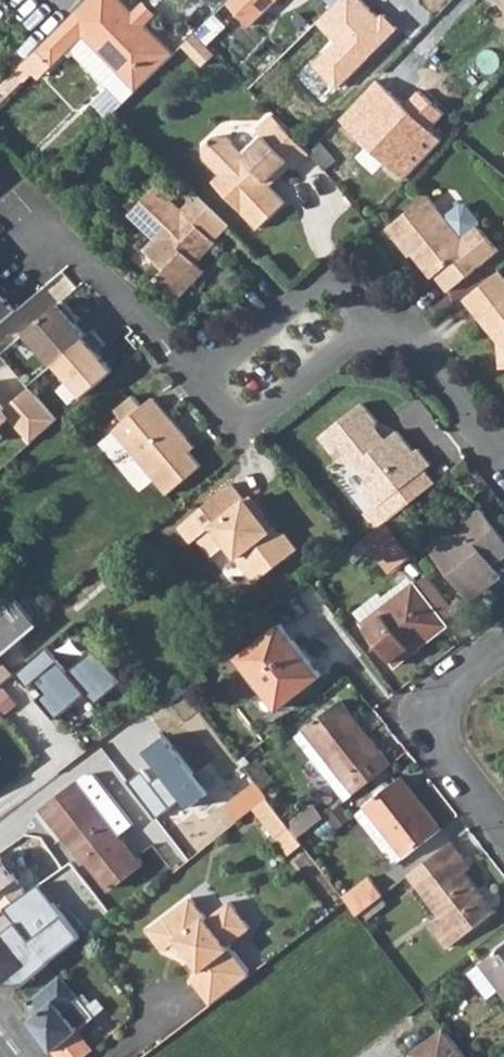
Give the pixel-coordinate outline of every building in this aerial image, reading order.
[(60,40),(101,0),(87,0),(36,50),(43,56),(60,40)] [(135,91),(172,56),(115,0),(101,0),(60,40),(87,66),(98,54),(135,91)] [(363,0),(340,0),(337,3),(316,22),(333,39),(310,61),(336,88),(399,29),(383,12),(378,16),(363,0)] [(192,36),(180,48),(200,68),(213,56),(192,36)] [(374,80),(339,119),(405,179),(440,141),(428,130),(444,112),(420,90),(404,107),(374,80)] [(271,117),(256,131),(260,136),(242,155),(226,139),(213,139),(204,148),(204,161),(220,177),(213,184),(259,230),(286,203),(265,183),(274,174),(278,178),(290,166),(293,170),(308,154),(303,149),(285,130),(271,117)] [(308,154),(323,172),(334,162),(319,145),(308,154)] [(196,198),(183,211),(157,187),(129,215),(155,240),(145,251),(165,271),(157,279),(178,299),(200,278),(193,271),(217,245),(216,243),(228,229),(196,198)] [(386,231),(408,259),(414,254),(419,259),(418,264),(431,279),(434,278),(446,292),(496,252),(477,228),(477,223),(465,207),(460,207),(443,219),(426,198),(386,231)] [(481,325),(485,322),(499,340),(496,343),(498,367),(503,367),(503,278),(499,272),(462,301),(481,325)] [(0,285),(0,322),(14,310),(1,294),(5,290),(0,285)] [(62,299),(24,332),(52,364),(54,362),(86,334),(75,322),(79,319),(62,299)] [(86,334),(54,362),(83,396),(113,370),(96,352),(105,344),(92,329),(86,334)] [(9,417),(30,442),(56,420),(28,387),(4,409),(0,405),(0,425),(9,417)] [(113,429),(166,493),(199,465),(181,443),(187,438),(152,396),(142,405),(132,393),(114,409),(123,420),(113,429)] [(319,437),(338,461),(355,464),(367,480),(365,497),(374,508),(362,516),(372,532),(385,522),(432,485),(420,472),(428,467),(414,450),(410,453),(394,432),(379,444),(372,436),(374,421),(361,404),(319,437)] [(228,486),(177,529),(190,544),(196,540),(211,558),(226,546),(256,582),(296,548),(283,533),(274,532),(247,499),(241,503),(228,486)] [(503,549),(503,542),(480,511),(429,550),(469,600),(500,576),(493,567),(489,560),(503,549)] [(372,532),(362,539),(390,573),(412,555),(385,522),(372,532)] [(493,567),(503,558),(503,549),(489,560),(493,567)] [(414,586),(442,621),(455,610),(428,575),(414,586)] [(362,622),(394,664),(446,626),(442,621),(414,586),(412,583),(362,622)] [(18,640),(37,624),(8,590),(0,597),(0,656),(18,640)] [(238,656),(277,709),(319,675),(279,625),(238,656)] [(47,646),(15,673),(27,687),(33,682),(42,693),(36,698),(54,720),(85,694),(94,704),(122,681),(94,648),(68,671),(47,646)] [(304,729),(344,781),(380,751),(340,701),(304,729)] [(304,729),(295,736),(336,787),(344,781),(304,729)] [(166,736),(146,752),(163,774),(154,781),(143,767),(128,779),(156,816),(180,798),(187,808),(209,792),(166,736)] [(364,806),(404,857),(439,830),(400,779),(364,806)] [(224,806),(238,822),(254,809),(267,799),(254,782),(224,806)] [(42,811),(83,864),(88,860),(110,889),(139,866),(116,837),(98,813),(76,785),(42,811)] [(98,813),(116,837),(135,823),(116,798),(98,813)] [(267,799),(254,809),(275,837),(288,827),(286,825),(267,799)] [(288,827),(296,838),(322,818),(312,805),(286,825),(288,827)] [(364,806),(355,814),(393,865),(404,857),(364,806)] [(138,822),(125,832),(136,846),(149,835),(138,822)] [(408,877),(439,918),(457,940),(493,912),(463,873),(469,868),(450,843),(408,877)] [(0,854),(0,893),(19,880),(0,854)] [(342,899),(345,902),(356,916),(360,914),(380,898),(382,896),(368,878),(342,899)] [(3,983),(9,983),(16,985),(19,990),(29,982),(49,963),(82,939),(63,917),(38,886),(7,907),(17,924),(12,927),(0,936),(0,985),(3,983)] [(246,891),(230,902),(250,928),(266,917),(246,891)] [(190,898),(147,931),(163,951),(171,945),(177,941),(187,954),(200,971),(190,979),(210,1005),(249,976),(226,946),(250,928),(230,902),(206,920),(190,898)] [(360,914),(366,921),(385,906),(380,898),(360,914)] [(439,918),(427,928),(445,950),(457,940),(439,918)] [(177,941),(171,945),(181,958),(187,954),(177,941)] [(498,991),(503,998),(503,945),(478,965),(498,991)] [(478,965),(466,974),(486,1000),(498,991),(478,965)] [(55,1056),(85,1056),(91,1052),(76,1032),(92,1017),(58,976),(27,1001),(31,1008),(31,1015),(27,1021),(55,1056)] [(443,1030),(409,1055),(410,1056),(464,1056),(443,1030)]
